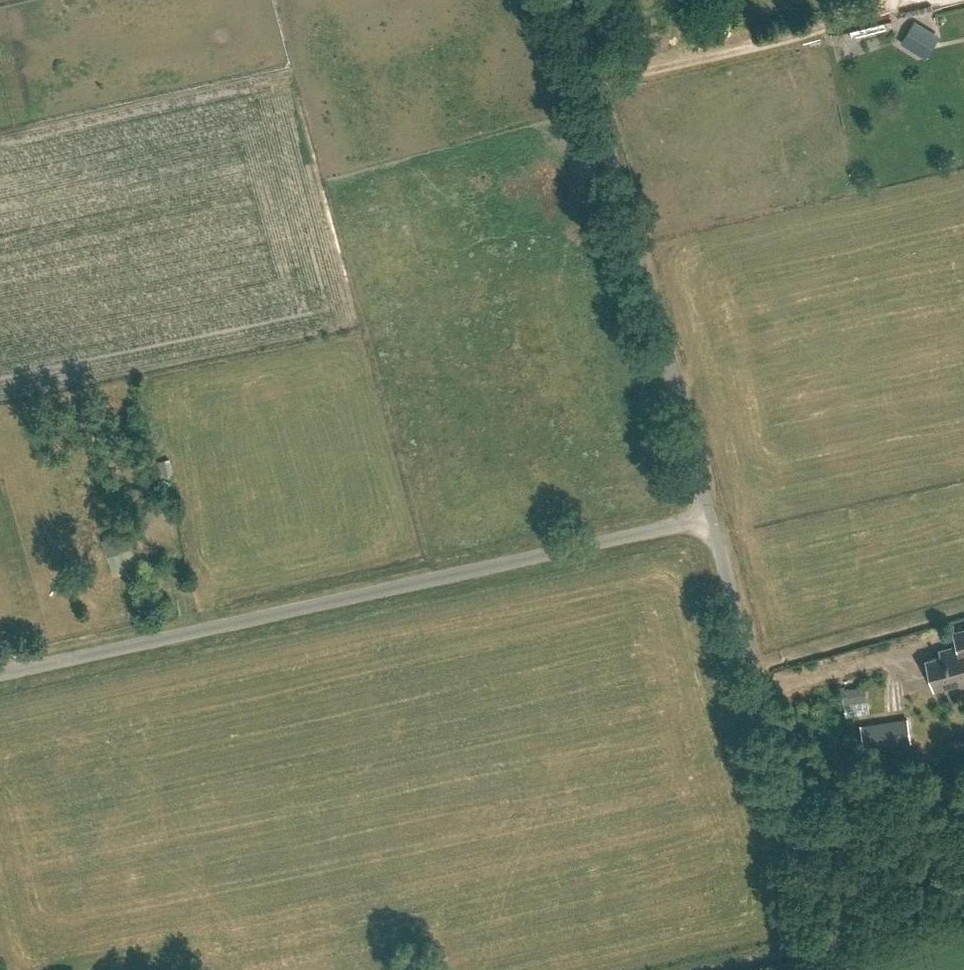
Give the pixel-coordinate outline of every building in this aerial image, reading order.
[(916,22),(904,42),(917,50),(930,30),(916,22)] [(153,463),(156,477),(172,473),(169,460),(153,463)] [(101,541),(112,570),(113,573),(138,563),(125,531),(101,541)] [(952,633),(956,647),(941,651),(943,656),(928,660),(936,689),(963,681),(963,630),(952,633)] [(844,703),(866,700),(864,687),(842,690),(844,703)] [(913,742),(909,718),(860,725),(864,750),(913,742)]
